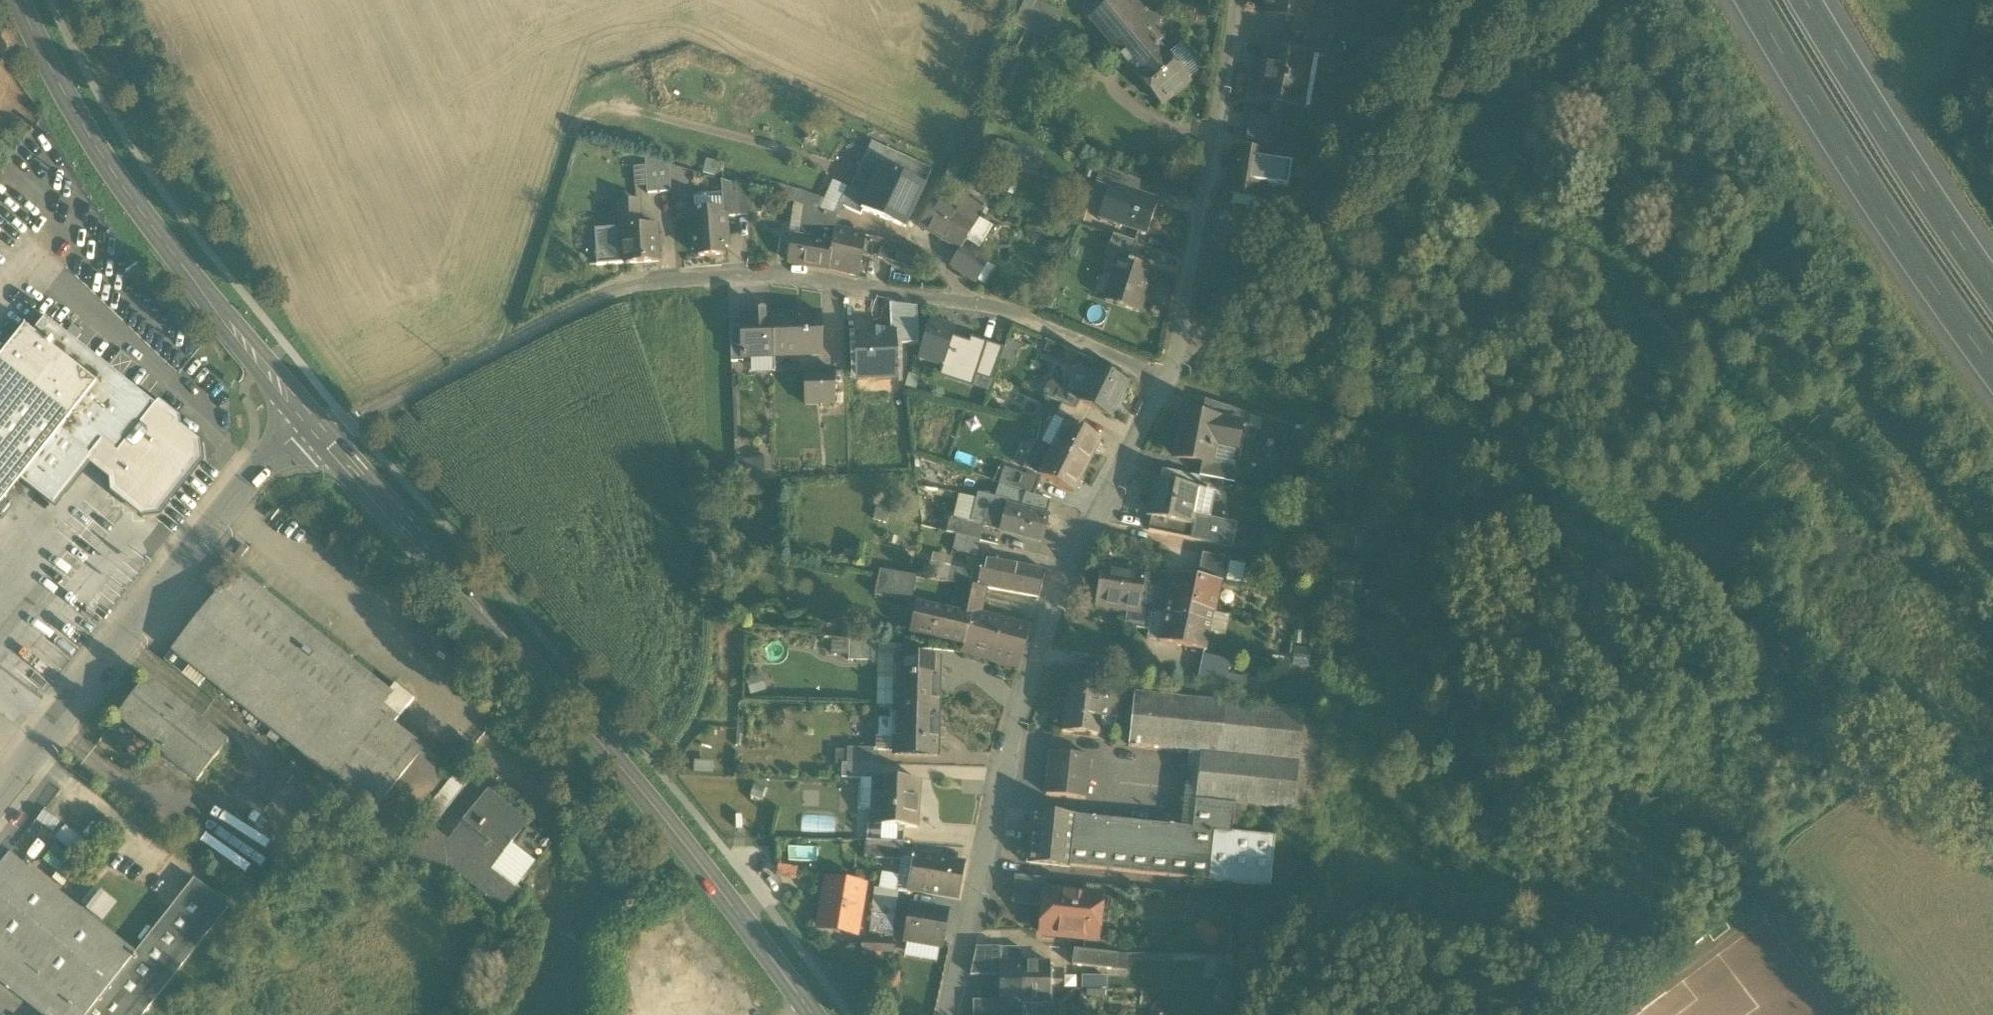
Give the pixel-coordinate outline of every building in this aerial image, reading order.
[(1090,19),(1113,0),(1092,0),(1081,9),(1090,19)] [(1158,43),(1157,44),(1121,0),(1113,0),(1090,19),(1129,67),(1140,59),(1149,70),(1168,55),(1158,43)] [(1157,44),(1158,43),(1164,38),(1154,26),(1162,19),(1145,0),(1121,0),(1157,44)] [(1313,0),(1266,0),(1264,14),(1293,19),(1309,22),(1309,20),(1313,0)] [(1041,34),(1047,20),(1050,12),(1038,7),(1029,29),(1041,34)] [(1058,16),(1050,12),(1047,20),(1055,23),(1058,16)] [(1291,33),(1322,39),(1325,23),(1309,20),(1309,22),(1293,19),(1291,33)] [(1311,56),(1327,59),(1330,41),(1303,36),(1301,53),(1311,55),(1311,56)] [(1178,46),(1168,55),(1189,80),(1199,71),(1199,67),(1182,47),(1178,46)] [(1256,100),(1296,107),(1301,73),(1308,74),(1311,56),(1311,55),(1301,53),(1269,47),(1263,80),(1259,80),(1256,100)] [(1190,81),(1189,80),(1168,55),(1149,70),(1140,59),(1129,67),(1131,69),(1131,68),(1161,105),(1190,81)] [(1246,139),(1277,145),(1281,119),(1250,113),(1246,139)] [(931,171),(871,143),(851,190),(867,197),(872,186),(881,167),(924,187),(931,171)] [(1274,158),(1309,164),(1312,151),(1277,145),(1274,158)] [(1256,198),(1262,199),(1269,156),(1233,150),(1226,193),(1233,194),(1256,198)] [(647,194),(671,193),(669,166),(645,159),(647,194)] [(965,186),(966,185),(971,174),(951,164),(944,179),(965,186)] [(1109,185),(1134,194),(1138,181),(1125,176),(1102,166),(1096,183),(1108,187),(1109,185)] [(881,167),(872,186),(916,205),(924,187),(881,167)] [(978,189),(982,178),(971,174),(966,185),(978,189)] [(832,180),(823,200),(819,211),(838,217),(839,217),(843,207),(839,206),(847,188),(832,180)] [(748,190),(735,186),(721,181),(724,217),(725,216),(726,218),(738,217),(750,216),(748,190)] [(1098,217),(1147,234),(1158,202),(1134,194),(1109,185),(1108,187),(1098,217)] [(872,186),(867,197),(860,210),(863,211),(905,228),(916,205),(872,186)] [(861,215),(863,211),(860,210),(867,197),(851,190),(847,188),(839,206),(843,207),(861,215)] [(919,227),(960,251),(965,243),(980,218),(990,202),(968,189),(955,214),(933,201),(919,227)] [(804,206),(819,211),(823,200),(799,191),(795,204),(804,206)] [(1256,198),(1233,194),(1231,206),(1255,209),(1256,198)] [(619,204),(620,215),(637,214),(636,203),(619,204)] [(798,239),(832,245),(835,228),(838,217),(819,211),(804,206),(801,221),(799,239),(798,239)] [(697,251),(698,258),(723,256),(722,249),(728,248),(726,218),(725,216),(724,217),(720,217),(719,210),(695,212),(695,219),(690,219),(692,251),(697,251)] [(620,215),(621,229),(638,228),(638,214),(637,214),(620,215)] [(965,243),(978,251),(993,226),(980,218),(965,243)] [(789,237),(793,238),(799,239),(801,221),(792,220),(789,237)] [(657,227),(638,228),(621,229),(623,265),(659,263),(657,227)] [(835,228),(832,245),(828,270),(857,277),(864,235),(835,228)] [(623,265),(621,229),(601,230),(603,266),(623,265)] [(596,266),(603,266),(601,230),(594,230),(596,266)] [(1109,248),(1132,256),(1136,243),(1113,235),(1109,248)] [(788,263),(828,270),(832,245),(798,239),(799,239),(793,238),(788,263)] [(877,258),(895,262),(901,244),(884,240),(877,258)] [(951,266),(975,282),(987,263),(990,258),(978,251),(965,243),(960,251),(951,266)] [(895,262),(916,268),(922,251),(903,245),(901,244),(895,262)] [(1120,260),(1128,263),(1129,262),(1130,262),(1132,256),(1109,248),(1107,256),(1120,260)] [(1111,304),(1139,313),(1145,295),(1142,294),(1150,269),(1130,262),(1129,262),(1128,263),(1120,260),(1111,286),(1116,288),(1111,304)] [(987,263),(975,282),(985,287),(996,268),(987,263)] [(890,304),(891,334),(894,334),(894,344),(918,343),(916,308),(890,304)] [(820,314),(772,316),(773,357),(821,355),(820,314)] [(750,357),(773,357),(772,316),(764,316),(753,316),(742,317),(743,358),(750,357)] [(45,318),(32,334),(97,385),(21,480),(53,505),(90,458),(91,457),(82,450),(94,436),(118,455),(156,406),(45,318)] [(918,359),(942,367),(952,340),(956,327),(931,318),(918,359)] [(730,327),(731,363),(743,362),(742,326),(730,327)] [(21,480),(97,385),(32,334),(25,327),(0,359),(0,507),(21,480)] [(869,335),(856,335),(857,378),(895,377),(894,344),(894,334),(891,334),(881,335),(881,332),(868,332),(869,335)] [(967,345),(952,340),(942,367),(940,374),(958,380),(963,367),(976,371),(985,342),(970,337),(967,345)] [(1003,349),(985,342),(976,371),(974,376),(976,377),(991,382),(1003,349)] [(773,357),(750,357),(751,374),(773,373),(773,357)] [(939,377),(973,388),(976,377),(974,376),(976,371),(963,367),(958,380),(940,374),(939,377)] [(1069,389),(1081,395),(1091,374),(1079,368),(1069,389)] [(1094,369),(1091,374),(1081,395),(1078,402),(1090,407),(1111,418),(1114,412),(1118,403),(1120,404),(1121,404),(1124,403),(1126,398),(1125,395),(1123,393),(1127,385),(1094,369)] [(804,372),(805,406),(822,405),(821,371),(804,372)] [(821,371),(822,405),(835,405),(834,371),(821,371)] [(1068,391),(1052,382),(1046,385),(1043,392),(1044,398),(1061,404),(1068,391)] [(1061,407),(1084,418),(1090,407),(1078,402),(1081,395),(1069,389),(1068,391),(1061,404),(1060,406),(1061,407)] [(1237,427),(1248,429),(1251,415),(1205,401),(1202,418),(1238,425),(1237,427)] [(176,422),(156,406),(118,455),(94,436),(82,450),(91,457),(90,458),(114,478),(116,490),(144,513),(158,511),(198,460),(196,445),(176,430),(176,422)] [(1067,424),(1080,430),(1085,419),(1084,418),(1061,407),(1056,418),(1067,424)] [(1202,463),(1210,464),(1214,444),(1234,448),(1237,427),(1238,425),(1202,418),(1184,415),(1181,434),(1179,434),(1174,457),(1202,463)] [(1054,417),(1041,444),(1054,450),(1067,424),(1056,418),(1054,417)] [(1067,424),(1054,450),(1086,466),(1100,439),(1080,430),(1067,424)] [(1027,470),(1040,476),(1054,450),(1041,444),(1027,470)] [(1086,466),(1054,450),(1040,476),(1040,477),(1072,493),(1086,466)] [(768,457),(744,457),(745,474),(768,474),(768,457)] [(1199,477),(1234,484),(1237,470),(1210,464),(1202,463),(1199,477)] [(1026,494),(1034,496),(1039,482),(1004,470),(999,484),(1026,494)] [(1194,488),(1198,489),(1200,478),(1161,470),(1159,481),(1194,488)] [(1187,524),(1188,516),(1194,488),(1159,481),(1153,480),(1153,482),(1155,482),(1148,516),(1146,516),(1146,517),(1151,518),(1186,525),(1187,524)] [(1198,489),(1194,488),(1188,516),(1209,520),(1214,492),(1208,491),(1208,490),(1206,490),(1198,489)] [(976,499),(971,522),(984,525),(983,527),(1000,532),(1005,510),(1020,514),(1021,512),(1022,506),(1021,505),(1010,503),(1010,501),(978,494),(976,499)] [(1022,506),(1021,512),(1047,517),(1050,502),(1034,496),(1026,494),(1021,505),(1022,506)] [(959,495),(953,518),(971,522),(976,499),(959,495)] [(871,517),(881,522),(887,508),(877,504),(871,517)] [(1041,541),(1047,517),(1021,512),(1020,514),(1005,510),(1000,532),(1041,541)] [(1191,540),(1231,548),(1236,525),(1209,520),(1188,516),(1187,524),(1194,526),(1191,540)] [(947,532),(957,535),(980,541),(983,527),(984,525),(971,522),(953,518),(950,517),(947,532)] [(1148,531),(1191,540),(1194,526),(1187,524),(1186,525),(1151,518),(1148,531)] [(976,556),(980,541),(957,535),(953,551),(976,556)] [(986,589),(1039,598),(1046,571),(1004,563),(985,556),(982,568),(980,574),(981,574),(977,587),(986,589)] [(1193,580),(1219,585),(1223,563),(1196,559),(1193,580)] [(927,579),(946,582),(949,568),(930,563),(927,579)] [(1139,613),(1140,611),(1146,574),(1146,573),(1103,566),(1096,605),(1130,611),(1139,613)] [(971,572),(949,568),(946,582),(960,584),(969,586),(972,573),(971,572)] [(969,586),(977,587),(981,574),(980,574),(982,568),(972,570),(971,572),(972,573),(969,586)] [(172,652),(328,776),(378,714),(393,695),(389,692),(237,570),(172,652)] [(874,596),(911,604),(917,577),(880,571),(874,596)] [(1160,577),(1146,574),(1140,611),(1153,614),(1160,577)] [(1184,607),(1213,614),(1219,585),(1193,580),(1175,577),(1169,604),(1184,607)] [(983,601),(986,589),(977,587),(969,586),(960,584),(956,595),(983,601)] [(962,652),(1019,669),(1031,628),(980,614),(983,601),(956,595),(953,612),(916,604),(909,633),(964,644),(962,652)] [(1166,616),(1182,619),(1184,607),(1169,604),(1166,616)] [(1213,614),(1184,607),(1182,619),(1211,624),(1213,614)] [(1127,627),(1150,631),(1153,614),(1140,611),(1139,613),(1130,611),(1127,627)] [(1160,642),(1205,651),(1211,624),(1182,619),(1166,616),(1160,642)] [(848,660),(879,661),(880,645),(849,642),(848,660)] [(1286,664),(1309,666),(1311,652),(1287,650),(1286,664)] [(1210,684),(1227,685),(1230,658),(1198,655),(1195,682),(1210,684)] [(896,659),(894,708),(937,709),(939,709),(940,663),(914,663),(914,660),(896,659)] [(117,720),(164,757),(195,718),(195,717),(149,680),(117,720)] [(393,695),(378,714),(393,726),(414,700),(395,685),(389,692),(393,695)] [(1061,732),(1097,736),(1102,691),(1070,687),(1067,714),(1063,714),(1061,732)] [(1200,753),(1220,755),(1225,704),(1134,694),(1128,746),(1200,753)] [(1304,712),(1225,704),(1220,755),(1298,764),(1304,713),(1304,712)] [(936,738),(937,709),(894,708),(893,752),(938,753),(938,738),(936,738)] [(1311,791),(1313,775),(1319,714),(1304,713),(1298,764),(1293,811),(1309,813),(1311,791)] [(451,771),(393,726),(378,714),(328,776),(406,838),(419,823),(456,776),(451,771)] [(1330,716),(1319,714),(1313,775),(1324,776),(1330,716)] [(164,757),(197,783),(228,744),(195,718),(164,757)] [(849,749),(848,764),(877,765),(877,750),(849,749)] [(1045,795),(1074,798),(1076,778),(1078,755),(1050,752),(1045,795)] [(1293,811),(1298,764),(1220,755),(1200,753),(1195,801),(1234,805),(1293,811)] [(1089,756),(1078,755),(1076,778),(1086,779),(1089,756)] [(877,779),(877,765),(848,764),(841,764),(841,779),(860,780),(876,781),(876,779),(877,779)] [(456,776),(419,823),(431,832),(469,785),(451,771),(456,776)] [(1313,775),(1311,791),(1323,792),(1324,776),(1313,775)] [(1074,798),(1084,799),(1086,779),(1076,778),(1074,798)] [(877,779),(876,779),(876,781),(875,797),(878,798),(878,811),(877,825),(877,827),(905,828),(914,829),(916,800),(918,800),(919,781),(877,779)] [(858,810),(878,811),(878,798),(875,797),(876,781),(860,780),(858,810)] [(447,866),(501,908),(518,887),(535,866),(509,846),(525,827),(487,797),(464,826),(461,823),(451,835),(454,838),(444,851),(438,858),(447,866)] [(1234,810),(1234,805),(1195,801),(1192,829),(1075,817),(1070,866),(1208,881),(1214,833),(1243,835),(1246,811),(1234,810)] [(1029,863),(1069,868),(1070,866),(1075,817),(1075,816),(1034,812),(1029,863)] [(869,825),(868,842),(904,844),(905,828),(877,827),(877,825),(869,825)] [(525,827),(509,846),(535,866),(550,846),(525,827)] [(1275,839),(1243,835),(1214,833),(1208,881),(1270,888),(1275,839)] [(410,856),(438,878),(447,866),(438,858),(444,851),(426,836),(410,856)] [(903,858),(904,844),(868,842),(865,858),(901,860),(903,860),(903,858)] [(41,1014),(88,1014),(136,956),(135,955),(9,855),(0,867),(0,983),(41,1014)] [(914,855),(914,860),(908,891),(959,900),(966,864),(914,855)] [(908,893),(908,891),(914,860),(903,858),(903,860),(901,860),(896,892),(908,893)] [(778,876),(797,879),(798,869),(779,866),(778,876)] [(879,872),(879,888),(895,888),(896,873),(879,872)] [(1044,907),(1046,891),(1047,879),(1017,876),(1014,904),(1044,907)] [(819,927),(856,932),(864,885),(828,879),(819,927)] [(229,908),(194,880),(135,955),(136,956),(88,1014),(144,1014),(229,908)] [(518,887),(501,908),(508,914),(524,893),(518,887)] [(871,915),(895,918),(898,892),(896,892),(875,889),(871,915)] [(1041,934),(1085,938),(1086,928),(1090,925),(1098,925),(1101,923),(1102,915),(1099,912),(1101,897),(1046,891),(1044,907),(1043,909),(1045,909),(1042,931),(1041,931),(1041,934)] [(905,940),(942,947),(947,913),(911,907),(905,940)] [(1198,918),(1189,934),(1209,945),(1218,929),(1198,918)] [(1086,928),(1085,938),(1096,939),(1098,925),(1090,925),(1086,928)] [(862,952),(884,953),(884,941),(863,940),(862,952)] [(1000,976),(1001,976),(1001,963),(1002,963),(1021,963),(1021,948),(976,947),(970,976),(1000,976)] [(1072,965),(1116,970),(1118,954),(1108,953),(1074,949),(1072,965)] [(1118,954),(1116,970),(1128,971),(1130,955),(1118,954)] [(1049,962),(1021,963),(1022,1004),(1023,1004),(1050,1003),(1049,962)] [(1001,963),(1001,976),(1002,1004),(1022,1004),(1021,963),(1002,963),(1001,963)] [(1002,1004),(1001,976),(1000,976),(1001,1001),(973,1001),(973,1014),(1023,1014),(1023,1004),(1022,1004),(1002,1004)] [(1081,976),(1081,989),(1105,990),(1105,976),(1081,976)]
